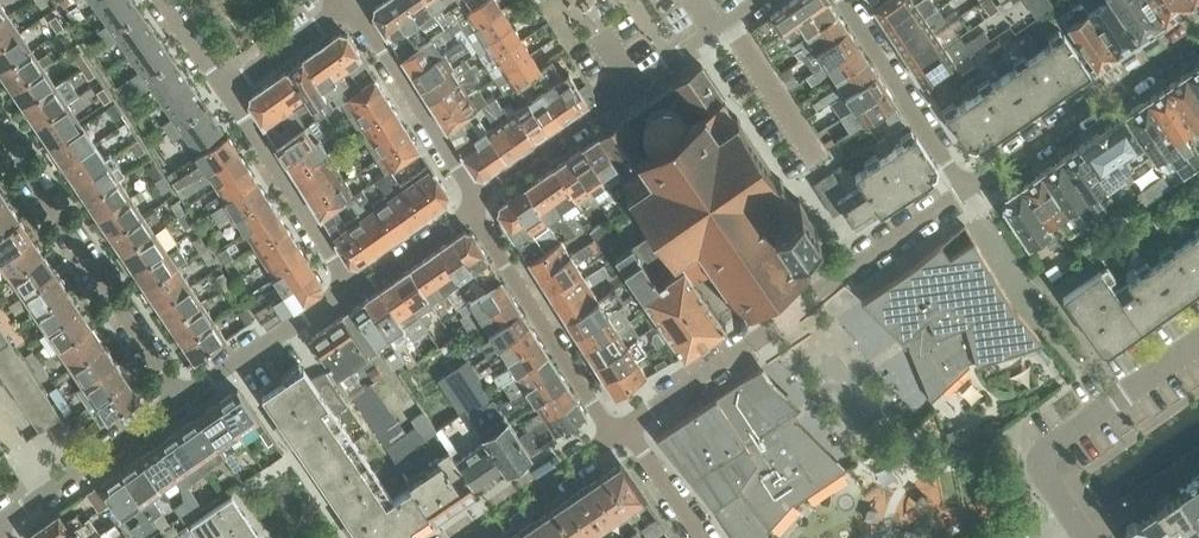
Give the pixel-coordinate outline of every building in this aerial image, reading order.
[(42,8),(49,3),(47,0),(36,0),(42,8)] [(96,8),(108,0),(91,0),(96,8)] [(98,30),(103,38),(142,11),(134,0),(108,0),(96,8),(107,24),(98,30)] [(375,7),(374,14),(392,43),(402,59),(417,49),(407,33),(385,0),(375,7)] [(407,33),(420,23),(419,21),(415,16),(405,0),(385,0),(407,33)] [(415,16),(419,21),(420,23),(423,27),(437,19),(433,11),(425,0),(405,0),(415,16)] [(433,11),(440,6),(445,13),(451,9),(445,0),(425,0),(433,11)] [(451,9),(459,3),(457,0),(445,0),(451,9)] [(456,17),(458,20),(466,33),(502,8),(497,0),(481,0),(465,11),(456,17)] [(771,16),(752,29),(762,44),(781,30),(784,35),(793,29),(790,25),(825,0),(792,0),(771,15),(771,16)] [(784,35),(791,45),(837,12),(829,0),(825,0),(790,25),(793,29),(784,35)] [(874,8),(884,23),(918,0),(885,0),(874,8)] [(935,0),(918,0),(884,23),(894,38),(925,17),(940,7),(935,0)] [(980,2),(990,16),(999,10),(992,0),(982,0),(980,2)] [(1059,14),(1067,25),(1096,68),(1117,53),(1081,0),(1080,0),(1059,14)] [(1117,53),(1137,40),(1110,0),(1081,0),(1117,53)] [(1137,40),(1154,28),(1164,21),(1150,0),(1110,0),(1137,40)] [(1164,21),(1181,9),(1181,10),(1192,3),(1191,2),(1190,0),(1150,0),(1164,21)] [(8,14),(0,1),(0,19),(8,14)] [(893,38),(903,53),(950,22),(940,7),(925,17),(894,38),(893,38)] [(502,8),(466,33),(472,42),(476,48),(511,23),(502,8)] [(142,11),(103,38),(108,46),(118,39),(129,55),(158,35),(142,11)] [(799,59),(804,56),(804,57),(847,27),(837,12),(791,45),(790,46),(799,59)] [(0,19),(0,45),(20,31),(8,14),(0,19)] [(65,27),(56,15),(49,20),(57,32),(65,27)] [(451,36),(449,33),(461,25),(458,20),(445,29),(417,49),(402,59),(411,74),(442,51),(438,44),(451,36)] [(960,36),(950,22),(903,53),(913,68),(960,36)] [(511,23),(476,48),(485,63),(521,38),(511,23)] [(847,27),(804,57),(813,71),(857,42),(847,27)] [(781,30),(762,44),(771,58),(790,45),(790,46),(791,45),(784,35),(781,30)] [(960,36),(913,68),(924,84),(955,62),(977,46),(991,37),(986,30),(972,39),(971,37),(967,40),(963,34),(960,36)] [(20,31),(0,45),(0,70),(0,71),(32,49),(20,31)] [(340,32),(330,39),(349,70),(352,75),(367,65),(347,34),(340,33),(340,32)] [(1027,58),(1004,74),(1031,112),(1090,71),(1064,32),(1040,49),(1032,37),(1019,46),(1027,58)] [(129,55),(140,70),(130,77),(136,85),(174,58),(158,35),(129,55)] [(521,38),(485,63),(495,78),(530,53),(521,38)] [(330,39),(316,49),(346,98),(355,92),(350,86),(352,85),(344,73),(349,70),(330,39)] [(999,40),(988,48),(993,56),(1004,48),(999,40)] [(442,51),(411,74),(420,88),(452,67),(451,66),(476,50),(472,42),(460,49),(461,50),(447,59),(442,51)] [(813,71),(806,76),(812,85),(821,79),(820,78),(830,72),(834,78),(866,57),(857,42),(813,71)] [(44,67),(54,60),(48,52),(39,59),(32,49),(0,71),(12,89),(44,67)] [(316,49),(302,59),(321,89),(328,100),(333,97),(338,104),(341,102),(344,99),(346,98),(316,49)] [(80,51),(73,56),(81,68),(89,63),(80,51)] [(530,53),(495,78),(501,87),(504,93),(511,89),(518,83),(530,75),(540,68),(530,53)] [(818,98),(823,106),(876,72),(866,57),(834,78),(838,85),(818,98)] [(970,57),(958,65),(967,78),(978,70),(970,57)] [(174,58),(136,85),(141,93),(151,86),(162,102),(191,81),(174,58)] [(302,59),(288,69),(307,100),(310,105),(312,107),(317,116),(325,110),(327,112),(333,108),(328,100),(321,89),(302,59)] [(562,77),(553,66),(555,64),(552,60),(544,65),(574,113),(588,103),(588,102),(595,98),(586,83),(579,88),(569,72),(562,77)] [(89,63),(81,68),(89,79),(96,74),(89,63)] [(452,67),(420,88),(429,102),(475,72),(470,64),(456,73),(452,67)] [(811,232),(818,226),(800,199),(795,202),(794,203),(780,184),(784,183),(780,177),(778,178),(777,179),(738,123),(741,121),(737,115),(735,118),(726,103),(724,100),(725,98),(701,64),(673,84),(625,118),(625,117),(598,136),(621,172),(631,188),(627,191),(654,229),(679,266),(683,263),(692,276),(694,275),(707,266),(708,268),(713,265),(725,283),(721,286),(724,291),(729,288),(736,299),(733,301),(732,302),(731,303),(731,304),(731,305),(731,306),(731,307),(731,308),(732,309),(733,311),(735,312),(736,312),(738,312),(740,312),(741,311),(743,309),(748,306),(780,284),(804,268),(810,264),(806,258),(795,242),(810,232),(811,232)] [(1185,73),(1198,94),(1198,64),(1185,73)] [(540,68),(530,75),(536,83),(541,79),(547,87),(541,92),(561,122),(574,113),(544,65),(540,68)] [(789,66),(780,72),(790,87),(799,81),(789,66)] [(44,67),(12,89),(24,106),(56,84),(44,67)] [(288,69),(274,79),(298,114),(310,105),(307,100),(288,69)] [(475,72),(429,102),(438,116),(470,94),(465,87),(479,78),(475,72)] [(823,106),(818,109),(828,124),(842,115),(837,107),(848,100),(853,108),(885,87),(876,72),(823,106)] [(1185,73),(1166,86),(1193,125),(1198,121),(1198,94),(1185,73)] [(973,77),(960,86),(968,98),(945,114),(968,148),(976,150),(1031,112),(1004,74),(981,89),(973,77)] [(530,75),(518,83),(548,131),(561,122),(541,92),(536,95),(531,87),(536,83),(530,75)] [(344,99),(341,102),(350,117),(384,93),(375,78),(355,92),(346,98),(344,99)] [(292,124),(286,128),(291,137),(307,126),(298,114),(274,79),(260,89),(280,119),(286,114),(292,124)] [(162,102),(172,117),(163,124),(168,132),(207,105),(191,81),(162,102)] [(511,89),(522,106),(515,110),(534,141),(548,131),(518,83),(511,89)] [(56,84),(24,106),(36,124),(68,102),(56,84)] [(1147,99),(1178,145),(1187,158),(1195,169),(1198,166),(1198,153),(1195,146),(1192,148),(1183,133),(1193,125),(1166,86),(1150,97),(1147,99)] [(104,87),(97,92),(105,104),(112,99),(104,87)] [(470,94),(438,116),(447,130),(461,121),(482,107),(489,102),(496,97),(504,93),(501,87),(485,97),(479,88),(470,94)] [(853,108),(842,115),(852,130),(896,102),(885,87),(853,108)] [(274,123),(280,119),(260,89),(251,96),(249,103),(277,147),(291,137),(286,128),(280,132),(274,123)] [(384,93),(350,117),(359,131),(393,107),(384,93)] [(496,97),(489,102),(520,151),(534,141),(515,110),(508,115),(496,97)] [(1147,99),(1125,114),(1143,142),(1155,161),(1178,145),(1147,99)] [(68,102),(36,124),(49,143),(51,146),(83,125),(81,122),(68,102)] [(114,102),(107,107),(115,119),(122,114),(114,102)] [(494,125),(487,130),(506,160),(520,151),(489,102),(482,107),(494,125)] [(207,105),(168,132),(174,140),(183,133),(195,149),(224,129),(207,105)] [(393,107),(359,131),(368,145),(402,121),(393,107)] [(291,137),(277,147),(286,162),(315,141),(320,139),(319,138),(334,128),(325,114),(307,126),(291,137)] [(1143,142),(1125,114),(1124,114),(1079,145),(1079,146),(1098,172),(1115,161),(1121,171),(1132,164),(1125,153),(1143,142)] [(879,158),(855,173),(861,183),(862,182),(881,212),(937,176),(938,168),(916,134),(892,149),(884,137),(886,136),(874,118),(866,124),(877,141),(871,145),(879,158)] [(402,121),(368,145),(377,159),(411,135),(402,121)] [(461,121),(447,130),(475,175),(483,177),(492,170),(473,140),(461,121)] [(83,125),(51,146),(63,164),(95,142),(83,125)] [(487,130),(473,140),(492,170),(506,160),(487,130)] [(172,181),(177,190),(178,190),(239,150),(228,134),(195,155),(200,163),(172,181)] [(411,135),(377,159),(385,173),(389,170),(406,159),(420,149),(411,135)] [(598,136),(584,147),(607,181),(621,172),(598,136)] [(131,144),(139,156),(146,151),(139,138),(131,144)] [(315,141),(286,162),(295,176),(328,152),(320,139),(315,141)] [(95,142),(63,164),(75,182),(107,160),(95,142)] [(1105,207),(1095,192),(1106,185),(1098,172),(1079,146),(1059,159),(1086,198),(1096,213),(1105,207)] [(584,147),(569,157),(592,191),(607,181),(584,147)] [(178,190),(183,199),(212,180),(216,187),(248,165),(239,150),(178,190)] [(328,152),(295,176),(303,190),(337,166),(328,152)] [(569,157),(555,167),(578,201),(592,191),(569,157)] [(1187,158),(1179,163),(1187,175),(1195,169),(1187,158)] [(1076,205),(1086,198),(1059,159),(1040,172),(1077,226),(1085,220),(1076,205)] [(107,160),(75,182),(87,200),(119,178),(107,160)] [(155,163),(147,168),(154,180),(162,174),(155,163)] [(429,164),(415,174),(437,209),(447,202),(448,195),(429,164)] [(216,187),(220,194),(206,203),(211,211),(258,181),(248,165),(216,187)] [(337,166),(303,190),(312,204),(346,181),(337,166)] [(583,209),(577,202),(578,201),(555,167),(539,178),(574,232),(582,226),(574,215),(583,209)] [(396,178),(397,178),(392,169),(389,170),(385,173),(375,180),(386,194),(390,198),(409,229),(423,219),(404,188),(404,189),(397,193),(390,184),(397,179),(396,178)] [(881,212),(862,182),(861,183),(846,193),(832,171),(812,183),(833,215),(843,209),(856,228),(881,212)] [(1040,172),(1020,186),(1048,224),(1058,217),(1068,232),(1077,226),(1040,172)] [(162,174),(154,180),(163,193),(171,188),(162,174)] [(415,174),(400,184),(404,189),(404,188),(423,219),(437,209),(415,174)] [(1162,175),(1137,193),(1145,204),(1170,187),(1162,175)] [(119,178),(87,200),(99,218),(131,196),(119,178)] [(539,178),(525,187),(552,229),(559,225),(566,237),(574,232),(539,178)] [(258,181),(211,211),(221,226),(235,217),(267,196),(258,181)] [(363,203),(369,198),(362,188),(354,194),(346,181),(312,204),(321,219),(336,208),(348,200),(354,208),(363,203)] [(1005,196),(1003,207),(1004,208),(1009,216),(1028,245),(1051,230),(1052,230),(1048,224),(1020,186),(1005,196)] [(531,230),(531,231),(545,250),(560,241),(552,229),(525,187),(511,197),(531,230)] [(8,202),(0,190),(0,207),(8,202)] [(386,194),(372,203),(375,209),(395,239),(409,229),(390,198),(386,194)] [(131,196),(99,218),(111,235),(142,213),(131,196)] [(267,196),(235,217),(245,232),(277,211),(267,196)] [(531,231),(531,230),(511,197),(500,205),(498,212),(529,261),(545,250),(531,231)] [(177,199),(170,204),(177,215),(184,210),(177,199)] [(0,207),(0,234),(20,220),(8,202),(0,207)] [(363,203),(354,208),(358,213),(361,218),(381,248),(395,239),(375,209),(369,213),(363,203)] [(142,213),(111,235),(123,253),(155,231),(150,224),(160,217),(153,206),(142,213)] [(341,232),(334,221),(341,217),(336,208),(321,219),(333,238),(350,263),(357,265),(358,265),(367,258),(347,228),(341,232)] [(184,210),(177,215),(186,228),(193,223),(184,210)] [(277,211),(245,232),(254,247),(287,226),(277,211)] [(348,228),(347,228),(367,258),(381,248),(361,218),(358,213),(344,223),(348,228)] [(0,234),(0,259),(0,260),(32,237),(20,220),(0,234)] [(287,226),(254,247),(264,262),(296,241),(287,226)] [(1101,268),(1093,258),(1055,285),(1062,295),(1100,350),(1108,351),(1198,288),(1198,230),(1187,239),(1178,227),(1165,236),(1174,248),(1115,289),(1100,268),(1101,268)] [(654,229),(616,255),(684,354),(726,325),(692,276),(683,263),(679,266),(654,229)] [(465,230),(452,239),(473,271),(473,270),(486,290),(502,280),(472,232),(465,230)] [(155,231),(123,253),(135,271),(167,249),(155,231)] [(200,235),(193,240),(200,251),(207,246),(200,235)] [(32,237),(0,260),(12,278),(44,255),(32,237)] [(452,239),(438,249),(459,281),(467,276),(472,284),(472,287),(466,291),(471,299),(486,290),(473,270),(473,271),(452,239)] [(570,254),(539,276),(548,291),(580,270),(576,263),(591,253),(593,256),(602,250),(595,239),(571,255),(570,254)] [(1012,304),(975,242),(973,239),(949,255),(940,244),(912,266),(861,300),(901,339),(905,337),(910,345),(908,346),(931,400),(970,365),(968,361),(975,359),(976,363),(1043,341),(1012,304)] [(529,261),(539,276),(570,254),(561,240),(560,241),(545,250),(529,261)] [(296,241),(264,262),(274,277),(306,256),(296,241)] [(1088,242),(1078,249),(1084,258),(1094,251),(1088,242)] [(207,246),(200,251),(208,264),(216,259),(207,246)] [(167,249),(135,271),(147,289),(179,267),(167,249)] [(438,249),(424,259),(457,308),(458,307),(467,302),(461,294),(459,295),(453,285),(459,281),(438,249)] [(44,255),(12,278),(24,295),(56,273),(44,255)] [(274,277),(278,284),(250,302),(255,311),(316,272),(306,256),(274,277)] [(433,303),(432,304),(442,318),(457,308),(424,259),(409,269),(433,303)] [(580,270),(548,291),(557,306),(590,285),(589,284),(609,271),(604,263),(584,276),(580,270)] [(1054,264),(1044,270),(1051,280),(1060,273),(1054,264)] [(179,267),(147,289),(159,306),(190,284),(179,267)] [(409,269),(394,279),(417,314),(425,324),(433,319),(425,308),(432,304),(433,303),(409,269)] [(223,271),(216,276),(224,287),(231,282),(223,271)] [(316,272),(255,311),(262,320),(267,327),(294,308),(294,309),(321,290),(322,283),(323,283),(316,272)] [(56,273),(24,295),(36,313),(68,291),(56,273)] [(417,314),(394,279),(379,290),(402,324),(412,340),(427,329),(424,325),(425,324),(417,314)] [(467,302),(458,307),(463,314),(460,317),(465,324),(511,294),(502,280),(486,290),(471,299),(470,300),(467,302)] [(231,282),(224,287),(232,300),(239,296),(231,282)] [(190,284),(159,306),(171,324),(202,302),(190,284)] [(590,285),(557,306),(567,320),(599,299),(590,285)] [(379,290),(364,300),(388,334),(394,330),(402,324),(379,290)] [(68,291),(36,313),(48,331),(80,309),(68,291)] [(511,294),(465,324),(470,332),(484,322),(489,330),(520,309),(511,294)] [(599,299),(567,320),(576,335),(607,313),(599,299)] [(364,300),(353,308),(382,349),(381,350),(398,375),(416,362),(394,330),(388,334),(364,300)] [(202,302),(171,324),(182,342),(214,320),(202,302)] [(607,313),(576,335),(585,349),(617,328),(629,320),(626,315),(632,311),(626,302),(608,314),(607,313)] [(246,308),(240,312),(247,323),(254,318),(246,308)] [(353,308),(343,315),(368,353),(371,357),(381,350),(382,349),(353,308)] [(80,309),(48,331),(60,349),(92,326),(80,309)] [(479,344),(465,353),(471,362),(530,324),(520,309),(489,330),(493,336),(479,346),(479,344)] [(8,315),(2,320),(10,332),(16,327),(8,315)] [(343,315),(311,337),(337,375),(352,396),(364,387),(350,366),(368,353),(343,315)] [(214,320),(182,342),(195,360),(227,338),(214,320)] [(639,335),(629,320),(617,328),(585,349),(595,365),(627,344),(639,335)] [(0,324),(0,376),(41,435),(65,419),(0,324)] [(530,324),(471,362),(481,376),(494,368),(491,363),(504,354),(507,359),(539,339),(530,324)] [(92,326),(60,349),(72,366),(104,344),(92,326)] [(16,327),(10,332),(17,343),(24,339),(16,327)] [(657,330),(654,332),(651,339),(656,346),(664,341),(657,330)] [(511,366),(494,377),(498,381),(499,380),(501,383),(548,353),(539,339),(507,359),(511,366)] [(104,344),(72,366),(84,384),(116,362),(104,344)] [(627,344),(595,365),(605,380),(636,359),(627,344)] [(32,351),(25,355),(34,367),(40,363),(32,351)] [(548,353),(501,383),(511,397),(525,389),(526,389),(557,368),(548,353)] [(636,359),(605,380),(615,397),(647,376),(636,359)] [(665,359),(655,364),(658,370),(668,364),(665,359)] [(478,425),(480,428),(479,429),(486,440),(506,471),(531,454),(519,435),(506,416),(499,405),(467,360),(442,377),(477,426),(478,425)] [(116,362),(84,384),(90,393),(82,399),(87,408),(96,402),(128,380),(116,362)] [(40,363),(34,367),(41,379),(48,374),(40,363)] [(377,365),(368,371),(374,381),(384,375),(377,365)] [(790,414),(801,406),(774,380),(764,365),(656,437),(712,505),(734,537),(770,537),(773,530),(771,527),(793,502),(794,504),(846,469),(797,420),(795,421),(790,414)] [(304,367),(262,395),(286,430),(296,444),(352,526),(393,498),(335,413),(348,404),(326,371),(312,378),(304,367)] [(511,397),(499,405),(506,416),(522,405),(521,403),(531,396),(535,403),(567,383),(557,368),(526,389),(525,389),(511,397)] [(128,380),(96,402),(108,421),(140,398),(128,380)] [(407,431),(372,382),(364,387),(352,396),(402,470),(415,461),(408,451),(425,439),(426,440),(437,432),(422,409),(410,417),(416,425),(407,431)] [(535,403),(540,411),(523,421),(528,429),(576,398),(567,383),(535,403)] [(56,386),(49,391),(57,403),(64,398),(56,386)] [(238,388),(218,402),(240,433),(254,423),(260,432),(273,451),(278,447),(259,419),(238,388)] [(64,398),(57,403),(65,415),(72,410),(64,398)] [(528,429),(519,435),(531,454),(538,450),(531,438),(550,426),(555,435),(586,414),(576,398),(528,429)] [(218,402),(198,416),(228,458),(247,444),(240,433),(218,402)] [(209,472),(228,459),(228,458),(198,416),(179,429),(201,461),(209,472)] [(80,422),(73,427),(82,439),(89,434),(80,422)] [(972,423),(946,432),(950,444),(969,448),(979,441),(972,423)] [(192,480),(186,471),(201,461),(179,429),(159,443),(187,483),(192,480)] [(437,432),(426,440),(437,457),(407,478),(412,485),(430,514),(434,520),(477,491),(456,460),(449,449),(437,432)] [(486,440),(456,460),(477,491),(506,471),(486,440)] [(159,443),(139,457),(162,488),(176,478),(182,486),(187,483),(159,443)] [(163,512),(152,496),(163,489),(162,488),(139,457),(120,470),(143,503),(154,518),(163,512)] [(620,463),(604,474),(628,508),(625,511),(631,521),(634,518),(635,519),(641,515),(634,504),(644,498),(620,463)] [(120,470),(100,484),(123,517),(134,509),(142,520),(138,523),(146,534),(159,525),(154,518),(143,503),(120,470)] [(625,511),(628,508),(604,474),(579,491),(603,526),(625,511)] [(1197,478),(1193,481),(1189,483),(1186,486),(1180,490),(1182,493),(1179,494),(1180,495),(1198,523),(1198,477),(1197,478)] [(412,526),(430,514),(412,485),(393,498),(352,526),(360,537),(401,537),(414,529),(412,526)] [(97,487),(88,493),(100,510),(108,504),(97,487)] [(554,508),(575,537),(584,537),(603,526),(579,491),(554,508)] [(1179,494),(1156,510),(1174,537),(1198,537),(1198,523),(1180,495),(1179,494)] [(201,537),(210,537),(245,514),(232,495),(191,523),(201,537)] [(194,514),(184,500),(174,506),(181,516),(185,520),(194,514)] [(528,525),(537,537),(575,537),(554,508),(528,525)] [(1156,510),(1139,522),(1134,521),(1127,526),(1125,534),(1128,537),(1174,537),(1156,510)] [(83,522),(77,513),(64,521),(59,513),(28,535),(30,537),(59,537),(79,524),(83,522)] [(210,537),(251,537),(258,533),(245,514),(210,537)] [(641,527),(649,537),(652,537),(664,530),(655,517),(641,527)] [(122,530),(116,522),(107,528),(106,527),(101,531),(101,532),(92,537),(109,537),(122,530)] [(174,523),(165,528),(171,536),(179,531),(174,523)] [(59,537),(92,537),(101,532),(101,531),(96,524),(84,532),(79,524),(59,537)] [(509,537),(537,537),(528,525),(509,537)] [(625,537),(642,537),(637,530),(625,537)]
